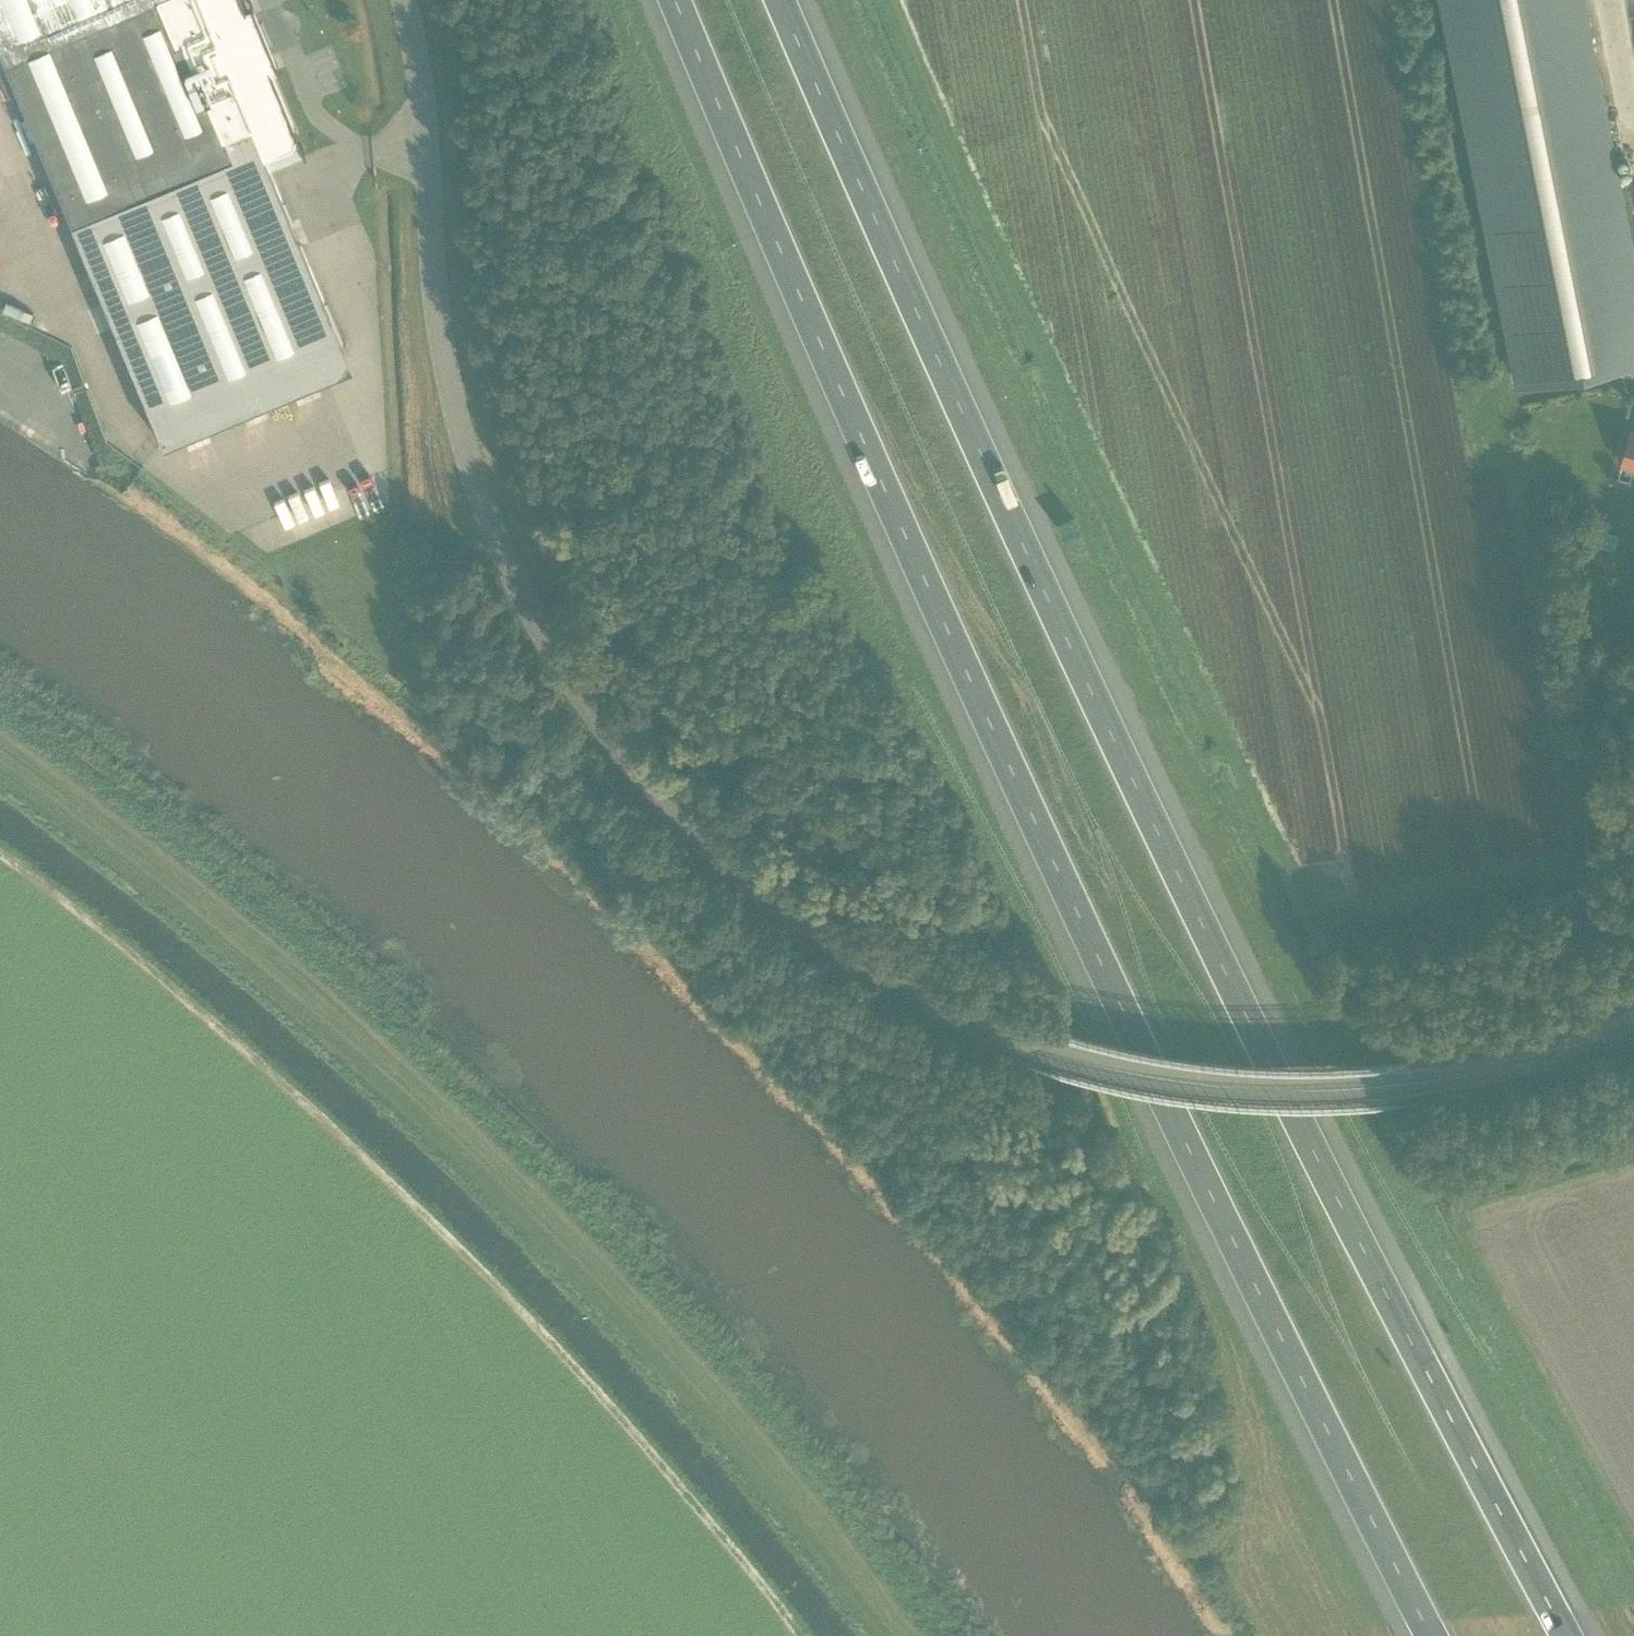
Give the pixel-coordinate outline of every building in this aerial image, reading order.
[(232,0),(0,0),(0,52),(162,443),(350,366),(263,157),(284,148),(289,136),(253,51),(257,50),(249,31),(246,32),(232,0)] [(1521,382),(1633,359),(1633,272),(1580,0),(1446,0),(1521,382)] [(1629,430),(1621,462),(1633,465),(1633,432),(1629,430)]
